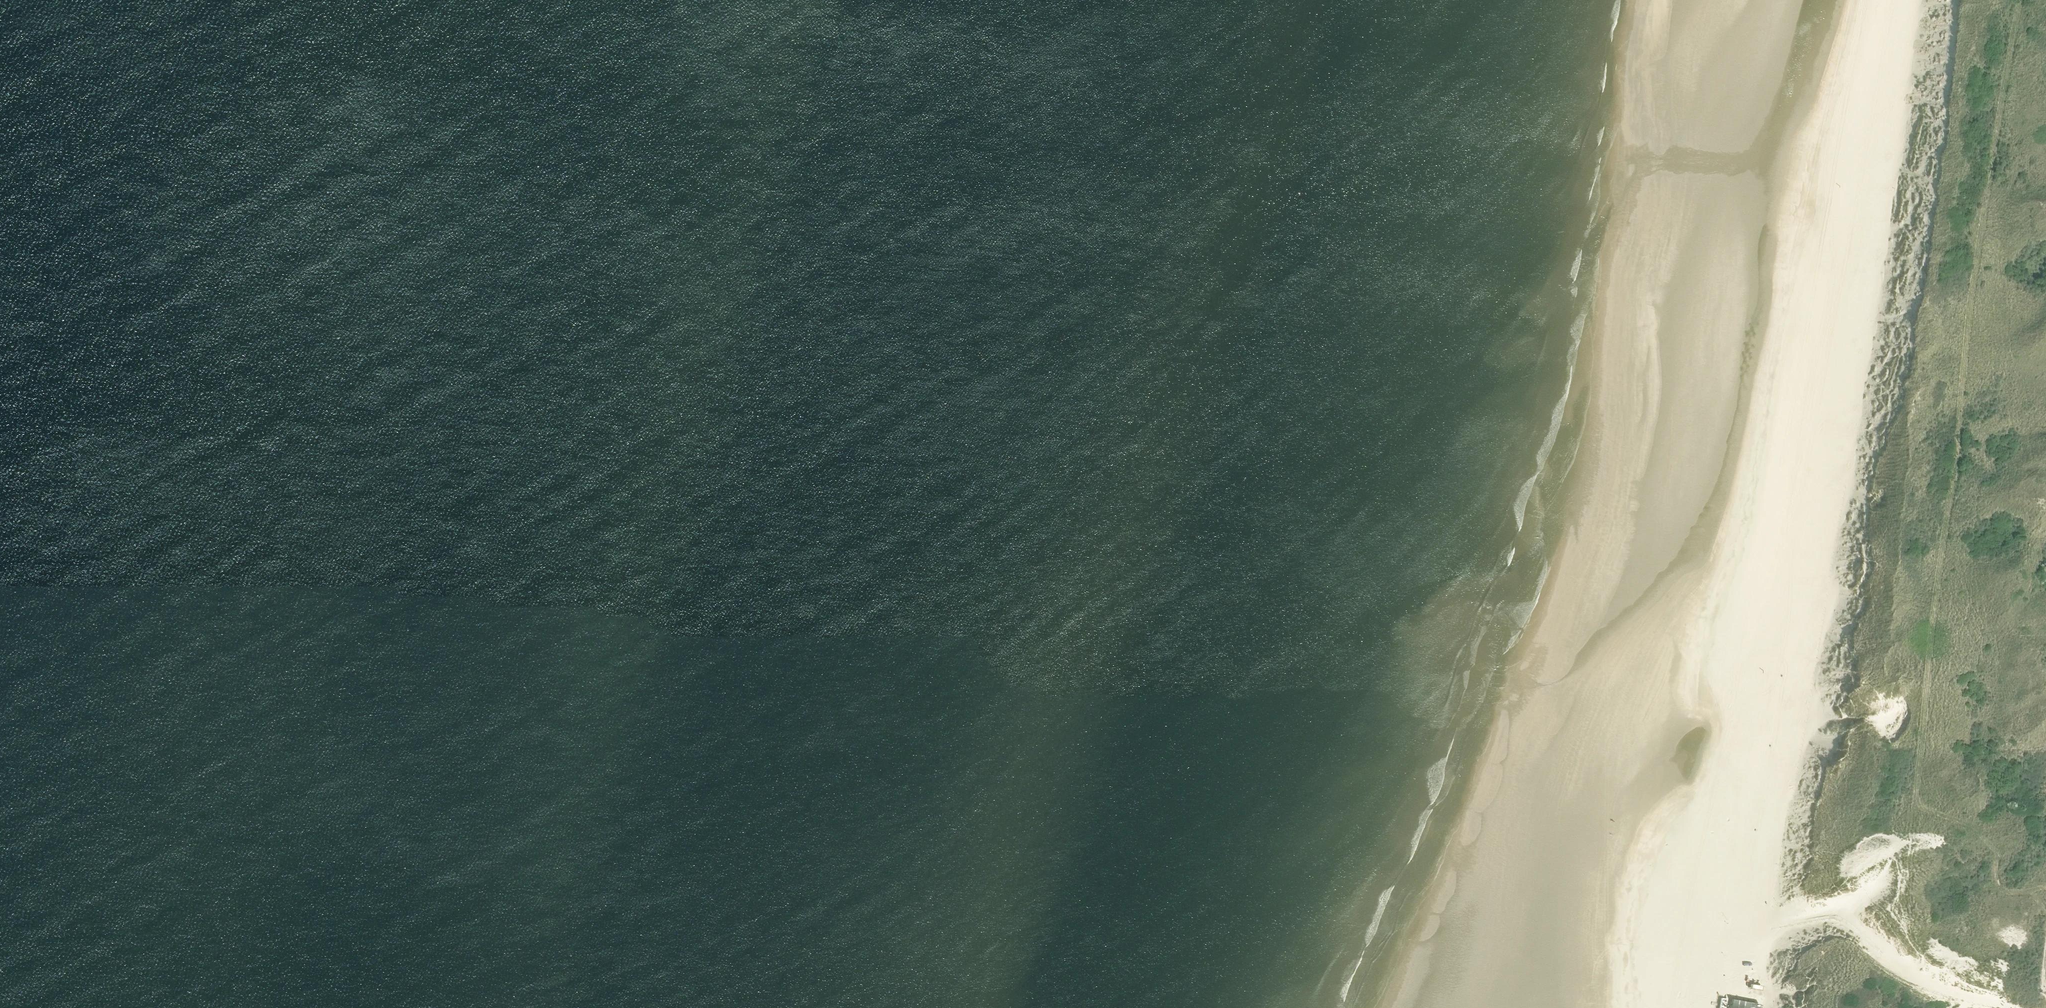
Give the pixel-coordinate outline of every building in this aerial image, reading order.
[(1761,1005),(1730,999),(1728,1007),(1760,1007),(1761,1005)]
